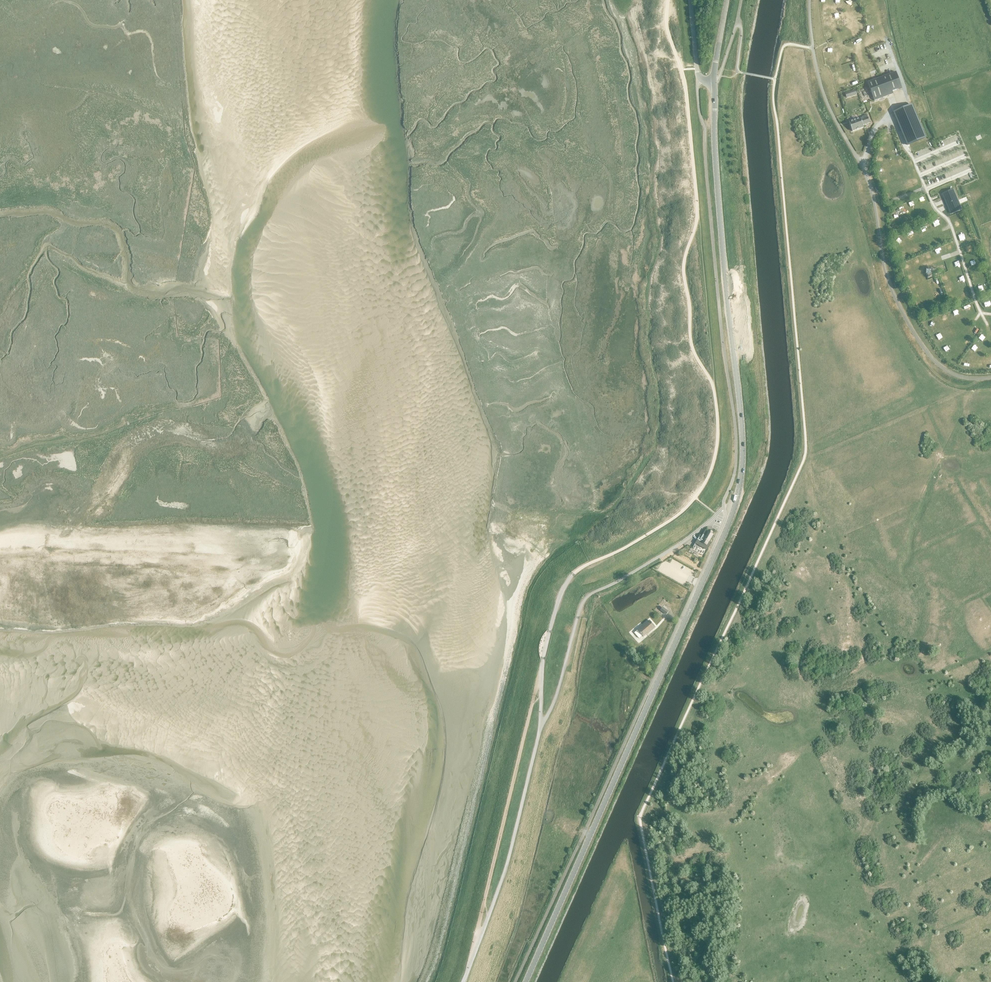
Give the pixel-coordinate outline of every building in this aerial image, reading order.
[(828,54),(835,51),(832,46),(825,50),(828,54)] [(892,91),(902,88),(896,72),(868,83),(874,101),(893,94),(892,91)] [(918,114),(923,112),(916,94),(911,96),(918,114)] [(894,113),(907,145),(926,138),(912,105),(894,113)] [(860,118),(849,122),(852,132),(863,128),(863,126),(869,123),(866,115),(861,117),(862,118),(860,118)] [(954,190),(943,194),(950,213),(961,209),(954,190)] [(956,318),(961,316),(958,308),(953,310),(956,318)] [(709,547),(715,536),(713,534),(706,530),(701,537),(698,535),(696,539),(709,547)] [(652,629),(655,627),(649,620),(641,627),(640,626),(637,629),(638,630),(634,633),(639,638),(642,635),(643,637),(647,634),(646,633),(652,628),(652,629)]
